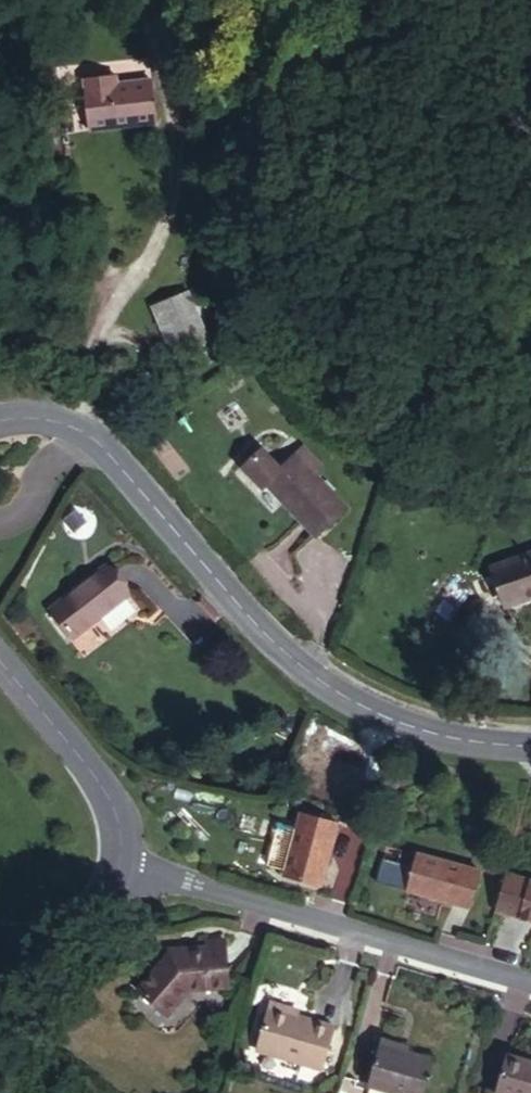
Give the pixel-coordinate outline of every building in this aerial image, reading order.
[(123,69),(113,70),(114,77),(123,77),(123,69)] [(113,70),(92,71),(96,122),(156,117),(153,74),(123,77),(114,77),(113,70)] [(188,294),(156,308),(175,356),(208,343),(188,294)] [(238,337),(238,335),(233,319),(223,323),(230,341),(238,337)] [(264,452),(246,470),(263,489),(267,485),(318,538),(348,509),(297,456),(281,469),(264,452)] [(493,573),(506,607),(530,598),(530,559),(493,573)] [(129,597),(107,568),(53,610),(75,638),(129,597)] [(317,883),(337,817),(298,805),(278,871),(317,883)] [(472,906),(483,866),(419,847),(407,887),(472,906)] [(507,866),(495,906),(530,916),(530,873),(507,866)] [(208,947),(226,945),(225,938),(207,939),(208,947)] [(228,986),(226,945),(208,947),(188,947),(188,954),(170,954),(140,990),(167,1014),(191,988),(228,986)] [(269,1008),(299,1016),(300,1012),(271,1004),(269,1008)] [(334,1027),(299,1016),(269,1008),(258,1050),(322,1069),(334,1027)] [(380,1046),(407,1053),(409,1047),(382,1038),(380,1046)] [(407,1053),(380,1046),(369,1085),(397,1092),(424,1092),(434,1062),(407,1053)] [(508,1056),(497,1092),(530,1092),(530,1062),(508,1056)]
